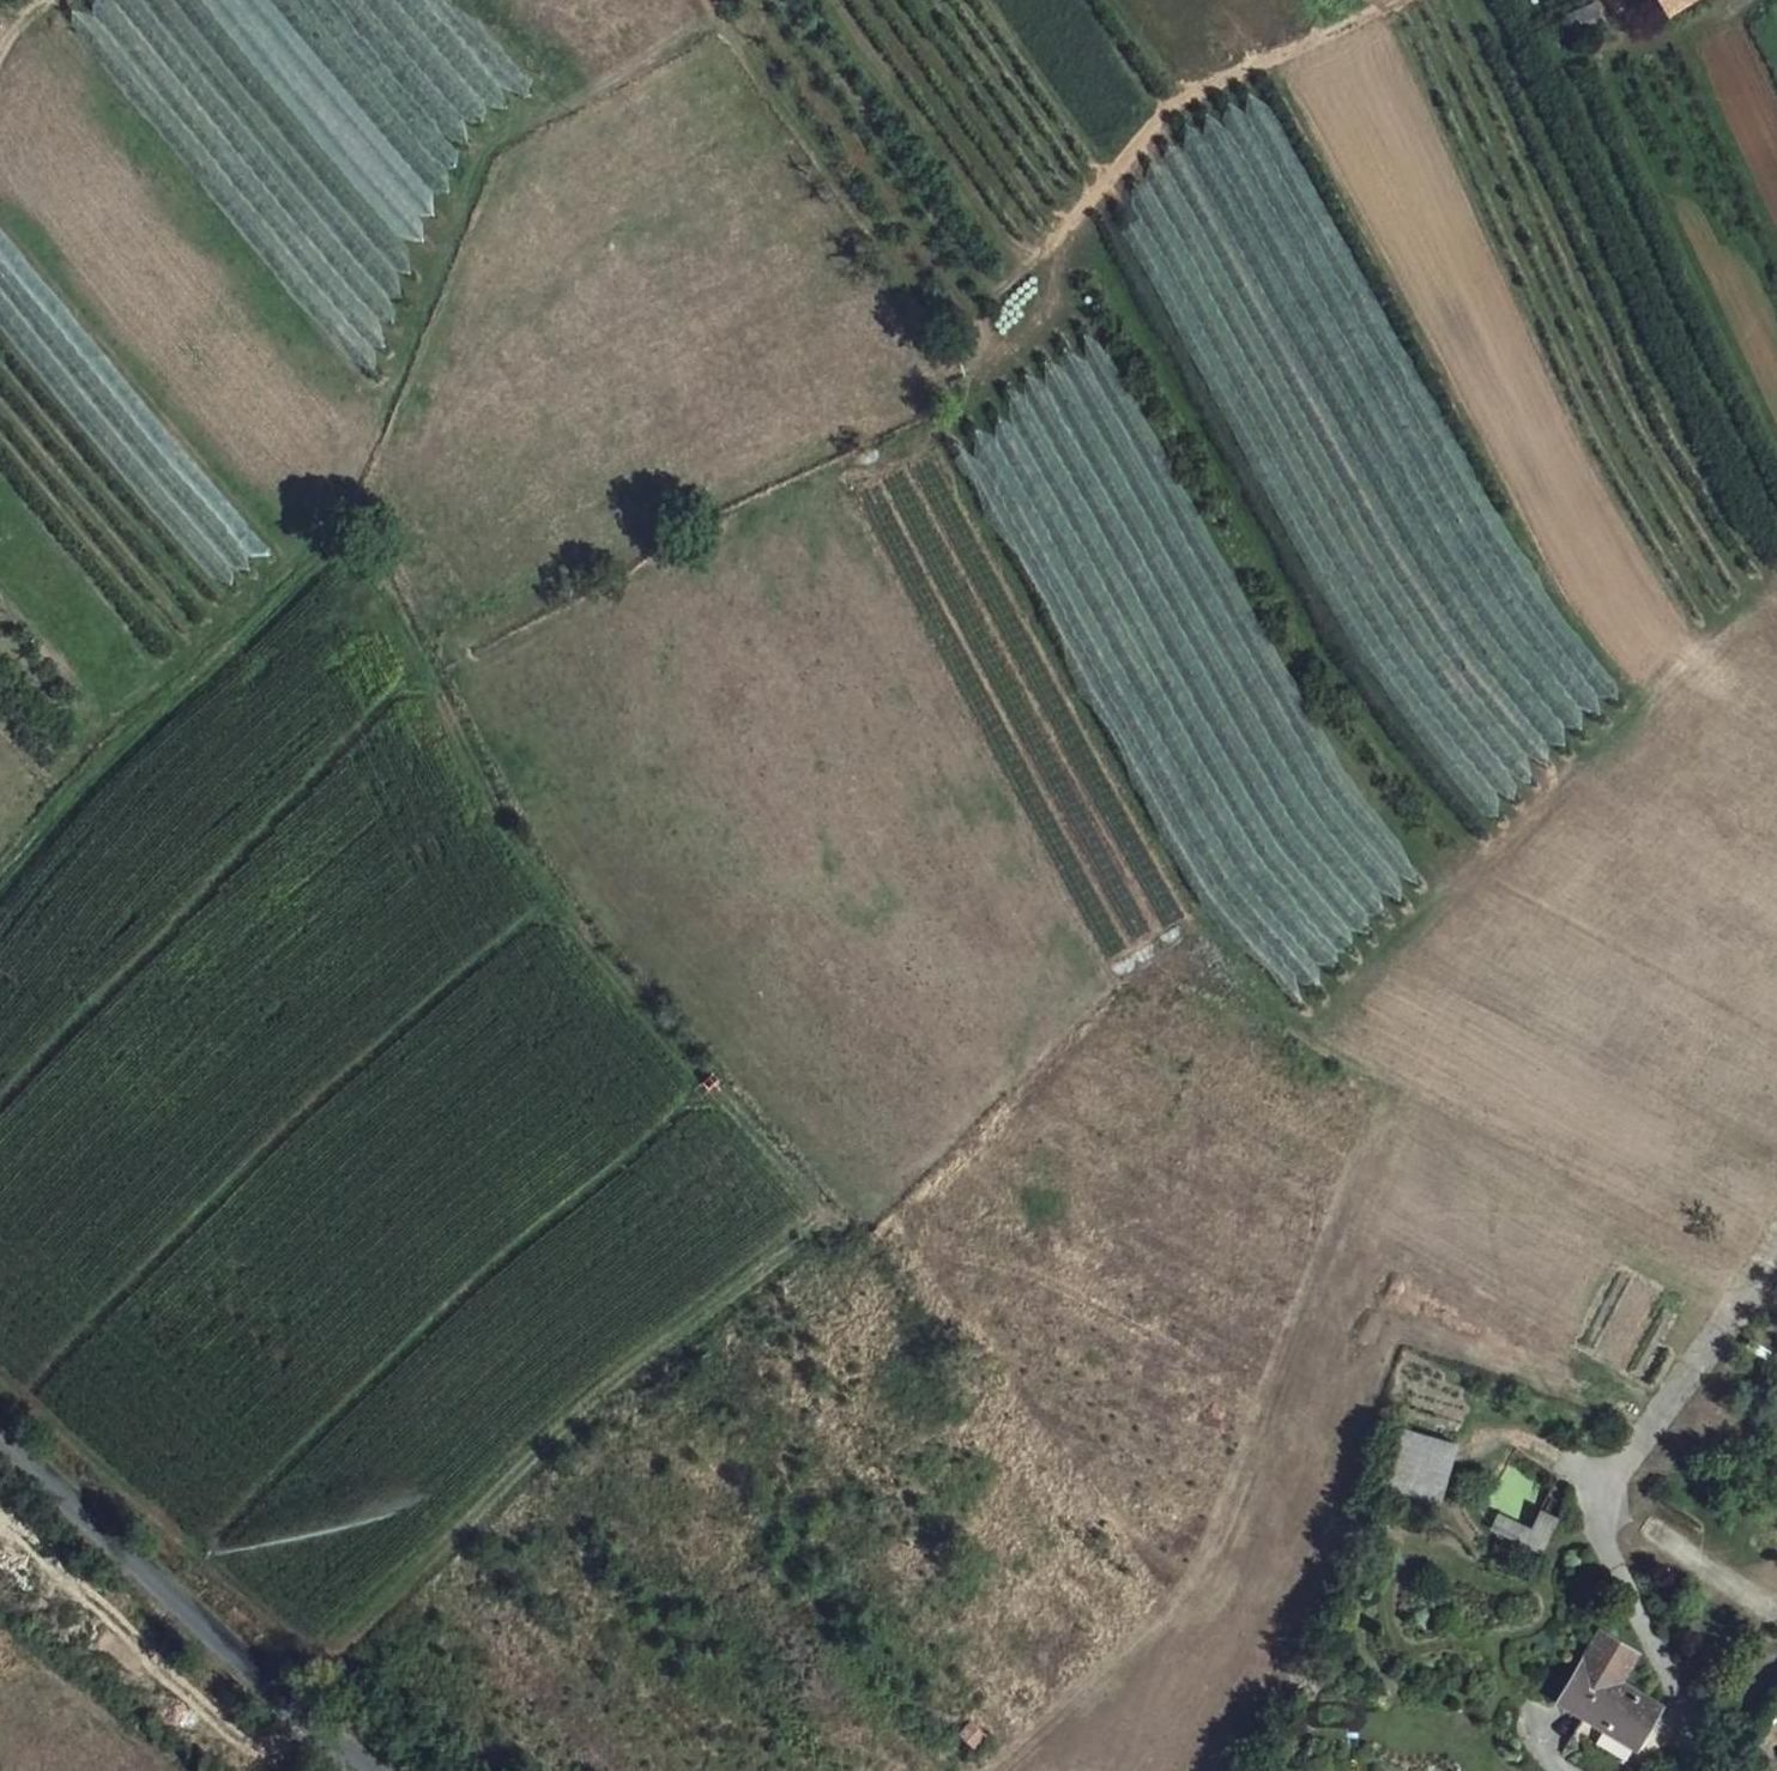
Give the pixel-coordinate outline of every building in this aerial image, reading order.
[(1665,21),(1672,16),(1699,0),(1653,0),(1665,21)] [(1436,1504),(1465,1442),(1415,1418),(1384,1479),(1436,1504)] [(1546,1548),(1564,1512),(1546,1504),(1540,1520),(1510,1508),(1501,1528),(1546,1548)] [(1627,1743),(1653,1704),(1612,1676),(1628,1652),(1595,1630),(1552,1694),(1627,1743)] [(970,1745),(979,1734),(983,1731),(969,1720),(963,1726),(957,1733),(970,1745)]
